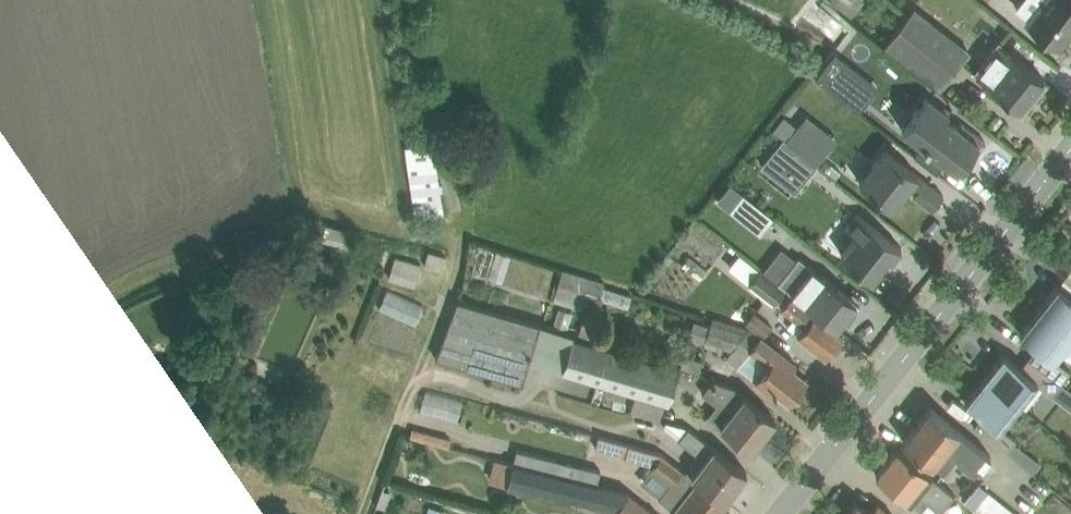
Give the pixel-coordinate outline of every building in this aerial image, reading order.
[(838,11),(846,0),(822,0),(838,11)] [(935,74),(966,36),(921,0),(908,0),(882,32),(935,74)] [(1065,46),(1070,38),(1070,0),(1039,0),(1026,18),(1065,46)] [(975,69),(1022,106),(1044,77),(998,41),(975,69)] [(931,97),(898,140),(937,170),(945,160),(957,169),(967,156),(971,158),(986,139),(931,97)] [(431,135),(407,138),(415,195),(439,192),(431,135)] [(782,137),(760,164),(794,191),(815,164),(782,137)] [(933,205),(944,190),(886,145),(860,178),(897,206),(911,188),(933,205)] [(749,227),(763,210),(733,185),(718,203),(749,227)] [(876,277),(902,248),(870,219),(844,248),(876,277)] [(700,260),(705,245),(675,234),(670,249),(700,260)] [(490,283),(499,254),(467,243),(458,273),(490,283)] [(400,246),(391,269),(416,279),(425,257),(400,246)] [(729,258),(776,298),(786,287),(738,247),(729,258)] [(717,254),(711,265),(732,277),(738,266),(717,254)] [(699,291),(707,271),(695,266),(687,286),(699,291)] [(576,308),(582,278),(546,271),(539,301),(576,308)] [(803,302),(839,330),(861,304),(824,275),(803,302)] [(1040,309),(1070,332),(1070,297),(1057,286),(1040,309)] [(365,306),(403,326),(413,308),(375,288),(365,306)] [(460,288),(440,347),(520,375),(541,316),(460,288)] [(617,307),(620,296),(591,289),(588,301),(617,307)] [(827,358),(845,335),(839,330),(803,302),(789,290),(777,304),(804,325),(797,334),(827,358)] [(1055,361),(1070,340),(1070,332),(1040,309),(1020,335),(1055,361)] [(787,407),(813,375),(762,333),(736,366),(787,407)] [(623,388),(617,410),(654,419),(651,429),(668,434),(683,376),(560,344),(553,370),(623,388)] [(1006,352),(989,374),(1021,399),(1038,377),(1006,352)] [(966,403),(998,428),(1021,399),(989,374),(966,403)] [(713,384),(693,380),(690,396),(710,400),(713,384)] [(429,385),(423,406),(460,417),(466,396),(429,385)] [(753,450),(778,420),(745,394),(720,424),(753,450)] [(903,443),(934,467),(962,431),(930,407),(903,443)] [(585,434),(582,451),(643,461),(646,444),(585,434)] [(909,500),(931,474),(898,445),(875,472),(909,500)] [(619,487),(584,480),(587,465),(504,448),(497,483),(604,505),(606,494),(617,496),(619,487)] [(727,501),(747,475),(711,449),(691,475),(727,501)] [(478,477),(496,478),(497,459),(479,458),(478,477)] [(691,475),(667,508),(675,513),(718,513),(727,501),(691,475)] [(973,513),(1008,513),(967,480),(952,497),(973,513)] [(600,513),(641,513),(611,496),(600,513)] [(862,497),(847,513),(881,513),(862,497)]
